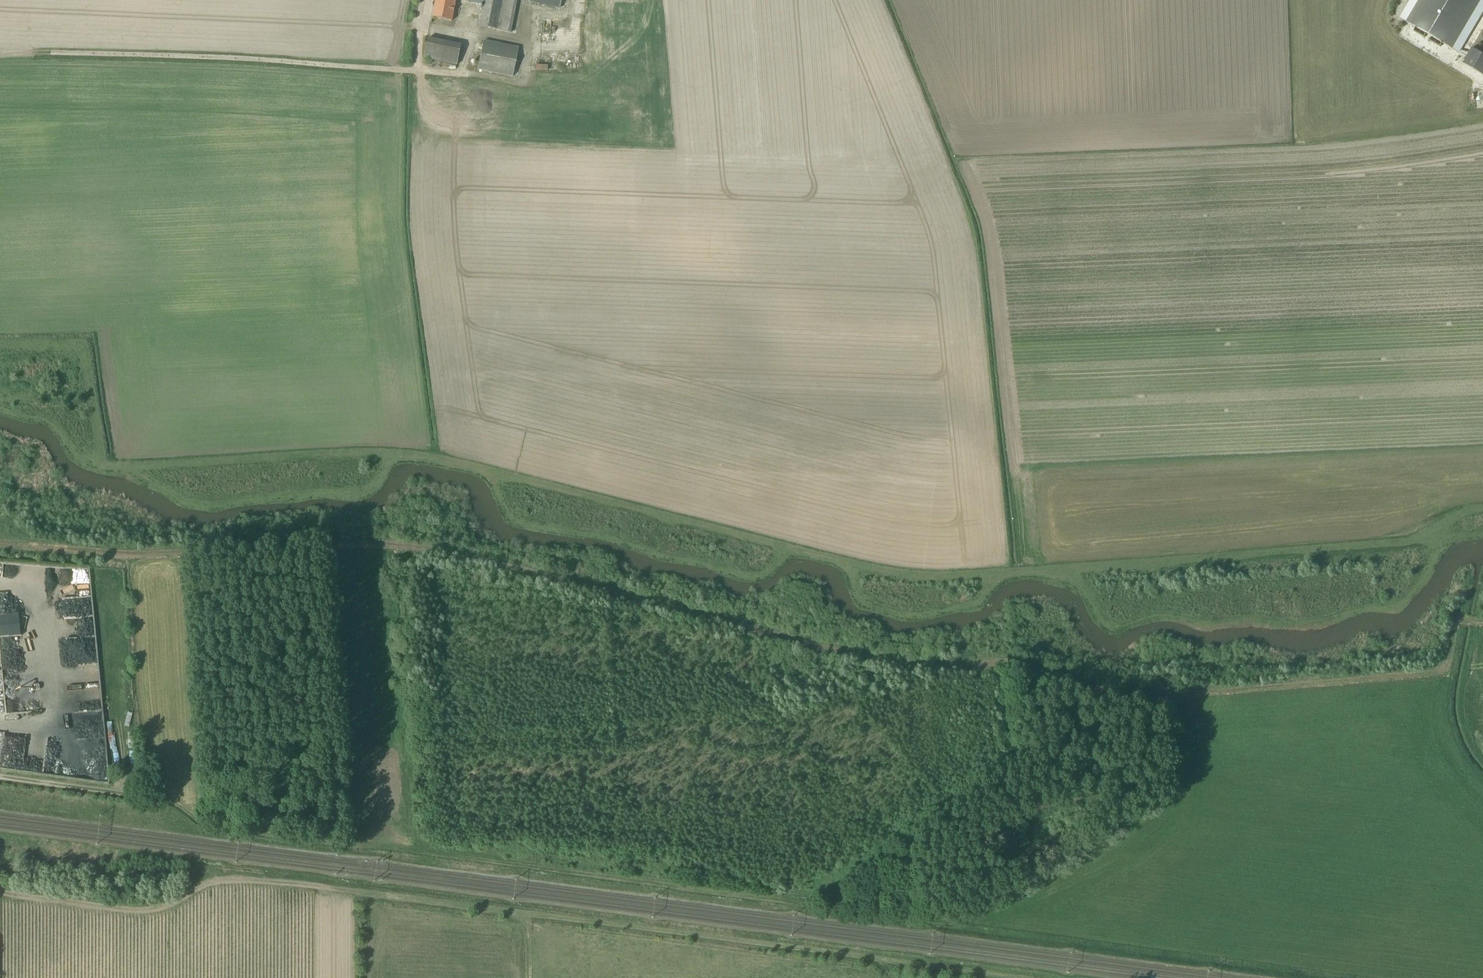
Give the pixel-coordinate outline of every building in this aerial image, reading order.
[(456,0),(436,0),(432,17),(451,21),(456,0)] [(469,2),(483,5),(479,26),(497,30),(503,0),(470,0),(469,2)] [(497,30),(511,33),(517,0),(503,0),(497,30)] [(1406,22),(1458,52),(1460,48),(1455,45),(1482,0),(1419,0),(1406,22)] [(424,58),(457,65),(462,45),(428,38),(424,58)] [(478,69),(513,76),(519,48),(483,41),(478,69)] [(1465,64),(1482,73),(1482,51),(1473,46),(1465,64)] [(9,603),(8,591),(0,592),(0,604),(9,603)] [(21,635),(20,612),(0,613),(0,635),(21,635)] [(65,638),(95,637),(95,615),(65,616),(65,638)] [(78,738),(95,738),(96,759),(104,759),(104,724),(95,724),(95,732),(93,732),(93,727),(78,727),(78,738)]
